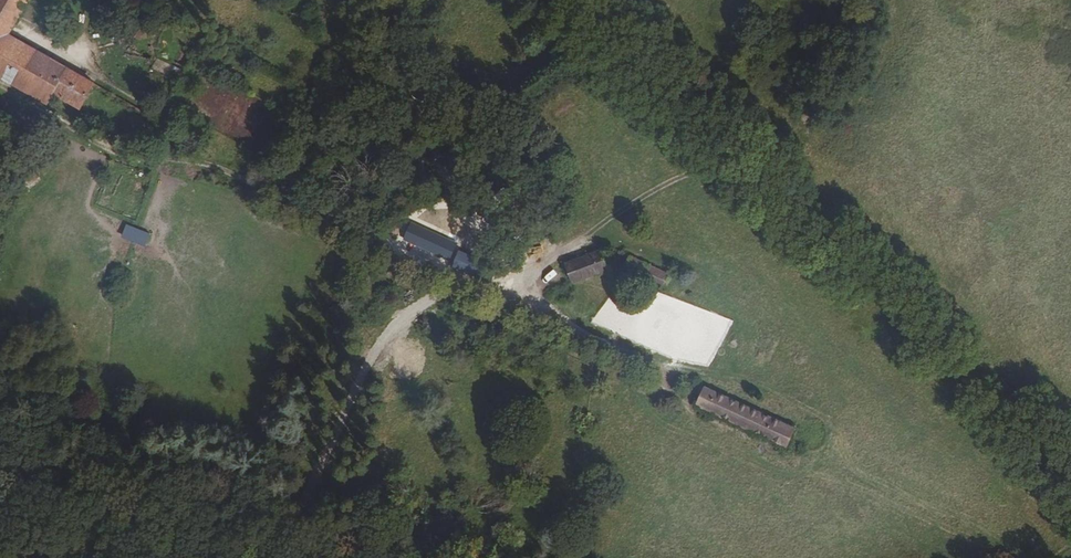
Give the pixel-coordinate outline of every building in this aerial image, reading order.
[(47,103),(53,93),(81,108),(95,85),(15,42),(37,0),(1,0),(0,2),(0,77),(47,103)] [(455,260),(462,241),(413,223),(406,242),(455,260)] [(609,270),(601,248),(565,261),(573,282),(609,270)] [(629,255),(624,269),(663,285),(669,272),(629,255)] [(696,405),(788,447),(797,428),(705,386),(696,405)]
